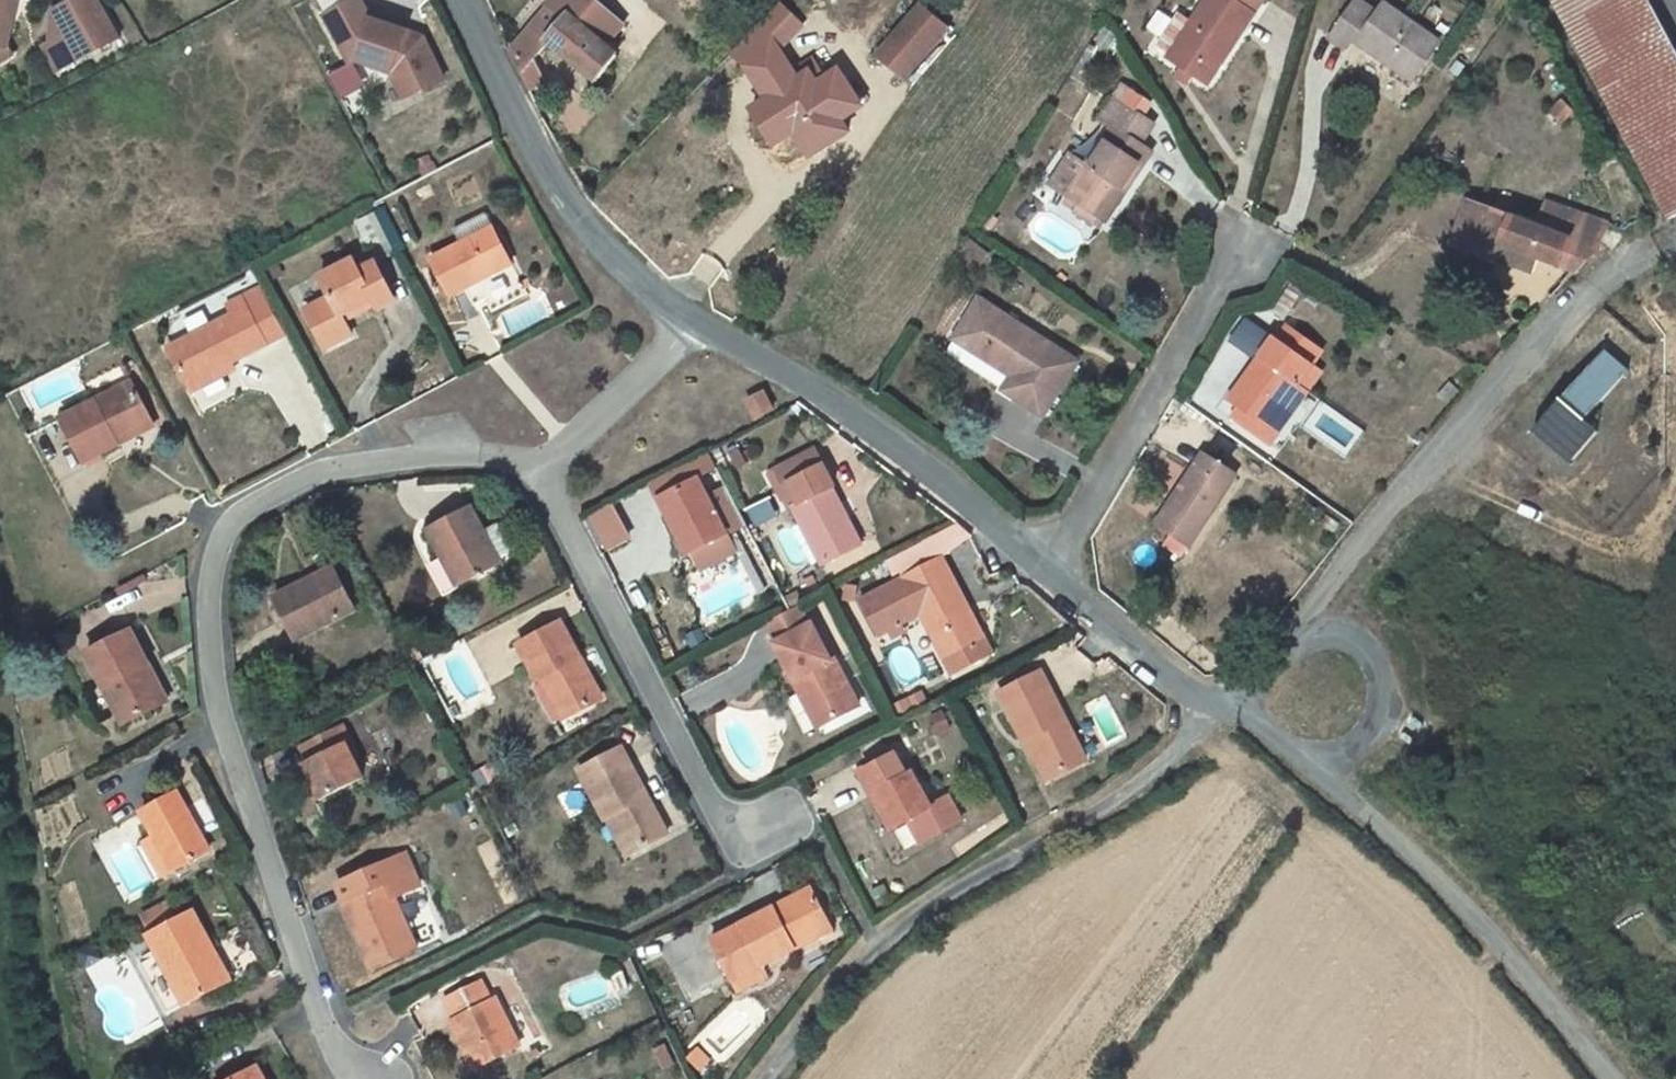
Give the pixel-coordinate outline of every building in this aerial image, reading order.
[(14,34),(10,26),(18,0),(0,0),(0,42),(14,34)] [(62,51),(123,20),(113,0),(59,0),(57,23),(49,27),(62,51)] [(364,39),(369,36),(405,49),(416,75),(456,56),(437,14),(432,16),(418,11),(420,8),(399,0),(344,0),(364,39)] [(611,12),(595,0),(565,0),(522,44),(535,69),(544,60),(562,41),(611,80),(632,55),(597,28),(611,12)] [(747,45),(767,64),(814,16),(797,0),(790,0),(747,45)] [(940,0),(938,0),(898,48),(926,73),(967,24),(940,0)] [(1280,16),(1258,0),(1234,0),(1206,42),(1196,56),(1232,83),(1280,16)] [(1675,200),(1675,58),(1646,0),(1556,0),(1664,206),(1675,200)] [(1353,41),(1364,50),(1394,11),(1382,2),(1353,41)] [(1436,82),(1463,47),(1410,8),(1403,18),(1383,43),(1436,82)] [(1403,18),(1394,11),(1364,50),(1372,56),(1383,43),(1403,18)] [(1187,50),(1196,56),(1206,42),(1196,35),(1187,50)] [(556,78),(544,60),(535,69),(545,88),(556,78)] [(827,67),(779,98),(802,132),(813,125),(829,148),(865,125),(827,67)] [(1140,102),(1160,115),(1169,100),(1150,88),(1140,102)] [(1067,183),(1082,194),(1097,203),(1090,214),(1107,225),(1114,215),(1123,221),(1168,152),(1158,144),(1172,123),(1160,115),(1140,102),(1131,96),(1117,119),(1128,126),(1102,164),(1086,153),(1067,183)] [(1503,260),(1513,242),(1586,279),(1610,257),(1621,237),(1565,205),(1554,224),(1500,193),(1471,243),(1503,260)] [(1090,214),(1097,203),(1082,194),(1075,205),(1090,214)] [(447,247),(465,283),(479,276),(488,293),(536,270),(501,202),(470,218),(477,231),(447,247)] [(349,260),(317,277),(338,316),(369,299),(374,307),(392,298),(371,261),(355,269),(349,260)] [(241,309),(180,342),(198,377),(243,354),(295,326),(271,280),(236,298),(241,309)] [(968,335),(959,348),(1025,395),(1053,415),(1091,362),(995,294),(966,334),(968,335)] [(1315,393),(1332,371),(1288,337),(1238,402),(1247,408),(1275,429),(1306,387),(1315,393)] [(1605,430),(1590,417),(1633,369),(1608,347),(1534,431),(1573,465),(1605,430)] [(247,362),(243,354),(198,377),(202,385),(247,362)] [(96,455),(132,436),(129,431),(162,413),(141,375),(73,411),(96,455)] [(756,402),(773,392),(762,375),(746,383),(756,402)] [(1306,387),(1275,429),(1247,408),(1240,417),(1278,445),(1315,393),(1306,387)] [(165,419),(162,413),(129,431),(132,436),(165,419)] [(825,440),(790,456),(800,475),(795,478),(824,537),(864,519),(825,440)] [(1165,526),(1199,551),(1249,480),(1215,456),(1165,526)] [(707,466),(667,486),(676,503),(669,507),(689,547),(702,541),(726,528),(736,523),(707,466)] [(482,494),(439,516),(469,573),(511,551),(482,494)] [(586,514),(601,553),(632,541),(617,502),(586,514)] [(735,546),(726,528),(702,541),(710,558),(735,546)] [(918,564),(946,548),(936,529),(908,543),(918,564)] [(966,662),(995,644),(987,630),(991,627),(973,595),(976,592),(950,545),(946,548),(918,564),(872,591),(891,625),(926,605),(921,596),(928,593),(966,662)] [(278,588),(300,631),(363,598),(341,556),(278,588)] [(432,565),(444,594),(458,589),(445,559),(432,565)] [(809,594),(778,610),(788,630),(819,614),(809,594)] [(612,686),(572,609),(529,631),(547,665),(557,661),(579,703),(612,686)] [(819,614),(788,630),(784,633),(803,669),(807,668),(814,680),(817,678),(836,713),(870,695),(845,647),(842,649),(822,612),(819,614)] [(155,648),(137,614),(94,637),(132,707),(166,689),(147,653),(155,648)] [(991,627),(987,630),(995,644),(1003,639),(995,625),(991,627)] [(174,684),(155,648),(147,653),(166,689),(174,684)] [(569,708),(579,703),(557,661),(547,665),(569,708)] [(1053,670),(1011,687),(1047,781),(1090,764),(1053,670)] [(351,715),(309,737),(316,751),(312,753),(329,787),(370,767),(353,734),(359,731),(351,715)] [(678,822),(631,734),(591,755),(618,804),(629,798),(634,807),(630,809),(645,838),(678,822)] [(903,739),(866,759),(880,785),(883,783),(903,820),(918,812),(930,836),(970,816),(958,792),(943,799),(923,761),(916,765),(903,739)] [(168,861),(213,836),(182,778),(147,797),(162,823),(152,829),(168,861)] [(638,843),(645,838),(630,809),(634,807),(629,798),(618,804),(638,843)] [(382,855),(345,871),(355,890),(350,892),(381,958),(426,938),(395,873),(391,874),(382,855)] [(837,910),(819,877),(720,929),(740,970),(768,954),(803,936),(801,931),(837,910)] [(211,940),(217,937),(197,901),(155,924),(164,941),(144,951),(174,1005),(231,975),(211,940)] [(840,916),(837,910),(801,931),(803,936),(840,916)] [(236,971),(217,937),(211,940),(231,975),(236,971)] [(775,966),(768,954),(740,970),(747,982),(775,966)] [(488,968),(454,985),(464,1005),(459,1008),(483,1056),(528,1033),(503,985),(499,987),(488,968)] [(228,1070),(233,1078),(278,1078),(262,1051),(228,1070)] [(228,1070),(216,1078),(233,1078),(228,1070)]
